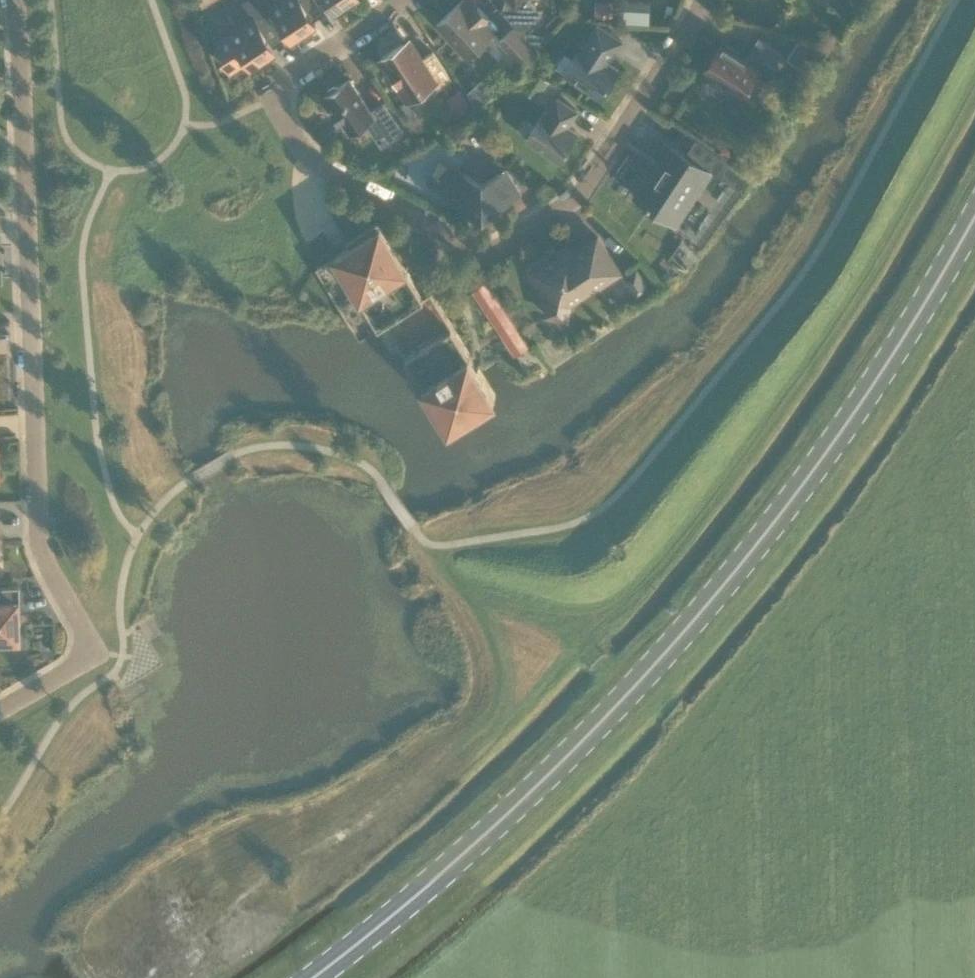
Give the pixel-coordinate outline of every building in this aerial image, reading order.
[(219,42),(229,56),(225,58),(235,73),(252,62),(253,64),(257,62),(258,64),(270,55),(269,54),(277,49),(275,46),(286,38),(260,0),(245,0),(244,0),(255,18),(219,42)] [(295,39),(311,29),(310,27),(317,22),(315,19),(326,12),(318,0),(282,0),(273,6),(294,37),(295,39)] [(337,9),(338,10),(353,0),(331,0),(337,9)] [(482,43),(495,31),(485,21),(490,17),(480,6),(475,10),(466,0),(463,0),(438,23),(469,56),(470,54),(471,56),(475,56),(483,49),(483,45),(482,43)] [(503,10),(524,32),(544,13),(532,0),(514,0),(503,10)] [(614,0),(613,0),(596,0),(595,15),(613,16),(614,0)] [(782,27),(783,16),(773,14),(771,25),(782,27)] [(547,36),(536,24),(525,35),(535,47),(547,36)] [(620,68),(608,61),(614,52),(616,53),(624,40),(599,24),(585,45),(583,44),(565,73),(602,97),(620,68)] [(499,41),(519,62),(533,48),(513,27),(499,41)] [(783,51),(761,36),(746,59),(736,52),(739,49),(725,40),(707,68),(731,83),(729,85),(756,102),(779,66),(775,63),(783,51)] [(800,38),(787,57),(808,71),(830,49),(800,38)] [(404,43),(383,57),(410,99),(417,94),(419,87),(434,78),(439,86),(452,78),(434,51),(422,59),(411,41),(405,45),(404,43)] [(536,98),(548,80),(531,69),(519,86),(536,98)] [(368,120),(384,144),(404,131),(385,102),(373,111),(352,78),(327,95),(335,108),(333,109),(341,120),(343,119),(351,131),(368,120)] [(457,113),(471,104),(461,88),(447,97),(457,113)] [(547,110),(528,139),(560,160),(579,132),(569,125),(579,110),(559,97),(549,112),(547,110)] [(658,164),(636,196),(666,216),(670,209),(681,216),(693,199),(683,192),(689,182),(699,189),(712,170),(686,154),(666,140),(657,154),(663,158),(659,165),(658,164)] [(729,160),(719,175),(742,191),(752,176),(729,160)] [(429,181),(429,182),(431,183),(448,192),(459,198),(458,200),(478,211),(479,209),(485,213),(491,209),(492,211),(512,198),(511,196),(521,190),(508,168),(484,183),(480,181),(460,170),(442,161),(431,182),(429,181)] [(408,267),(407,267),(379,221),(348,241),(351,246),(318,267),(361,336),(386,321),(412,361),(458,434),(483,418),(477,407),(497,395),(479,366),(458,332),(432,290),(425,295),(408,267)] [(572,249),(551,262),(548,258),(533,268),(532,273),(540,286),(544,284),(550,294),(546,312),(549,316),(566,319),(570,316),(574,298),(594,285),(597,289),(623,272),(600,236),(575,253),(572,249)] [(637,298),(652,288),(638,267),(623,276),(637,298)] [(485,282),(474,289),(478,296),(489,289),(485,282)] [(489,289),(478,296),(482,303),(493,295),(489,289)] [(493,295),(482,303),(487,309),(498,302),(493,295)] [(498,302),(487,309),(491,316),(502,308),(498,302)] [(502,308),(491,316),(495,322),(506,315),(502,308)] [(506,315),(495,322),(500,329),(511,322),(506,315)] [(511,322),(500,329),(504,336),(515,328),(511,322)] [(515,328),(504,336),(508,342),(519,335),(515,328)] [(519,335),(508,342),(513,349),(524,342),(519,335)] [(524,342),(513,349),(517,355),(528,348),(524,342)] [(21,620),(19,584),(0,584),(0,638),(11,637),(17,637),(17,620),(21,620)]
